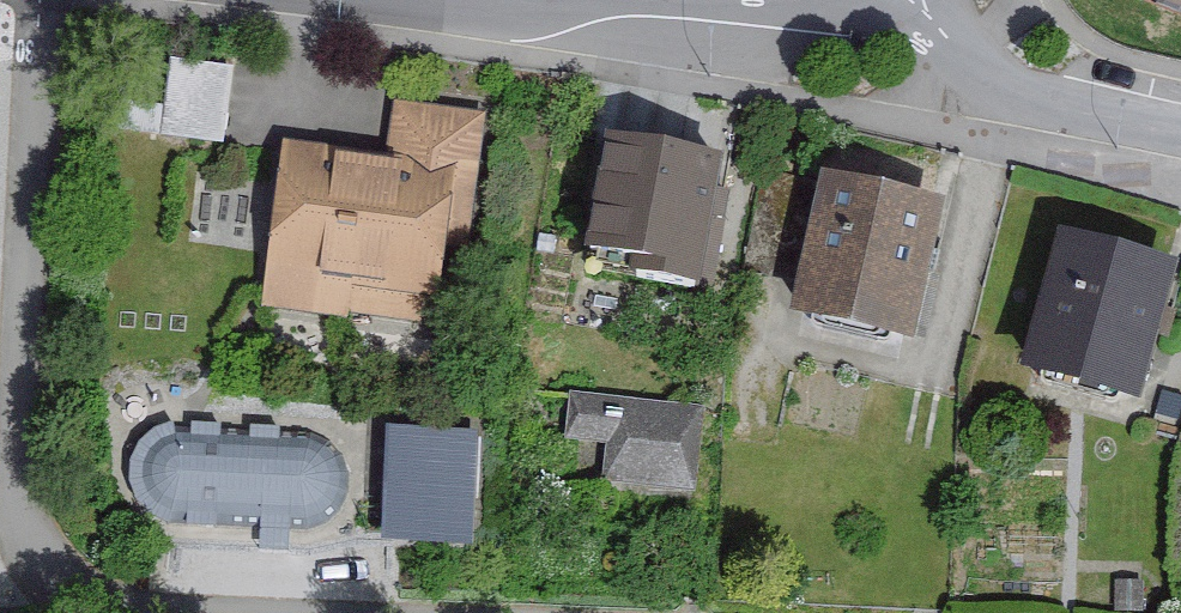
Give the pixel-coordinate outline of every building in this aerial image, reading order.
[(1109,0),(1180,27),(1180,0),(1109,0)] [(219,155),(230,78),(169,70),(158,146),(219,155)] [(396,112),(391,164),(289,154),(274,303),(433,319),(441,236),(469,239),(481,121),(396,112)] [(695,287),(715,170),(615,153),(597,255),(644,263),(642,278),(695,287)] [(935,212),(824,186),(794,312),(906,338),(935,212)] [(1169,278),(1057,244),(1020,368),(1132,401),(1169,278)] [(684,502),(693,417),(561,403),(556,450),(602,455),(598,493),(684,502)] [(305,433),(172,429),(153,431),(141,442),(132,459),(131,480),(136,498),(150,512),(169,520),(310,524),(324,516),(337,505),(346,490),(345,470),(338,453),(324,441),(305,433)] [(469,443),(380,439),(375,553),(463,557),(469,443)]
